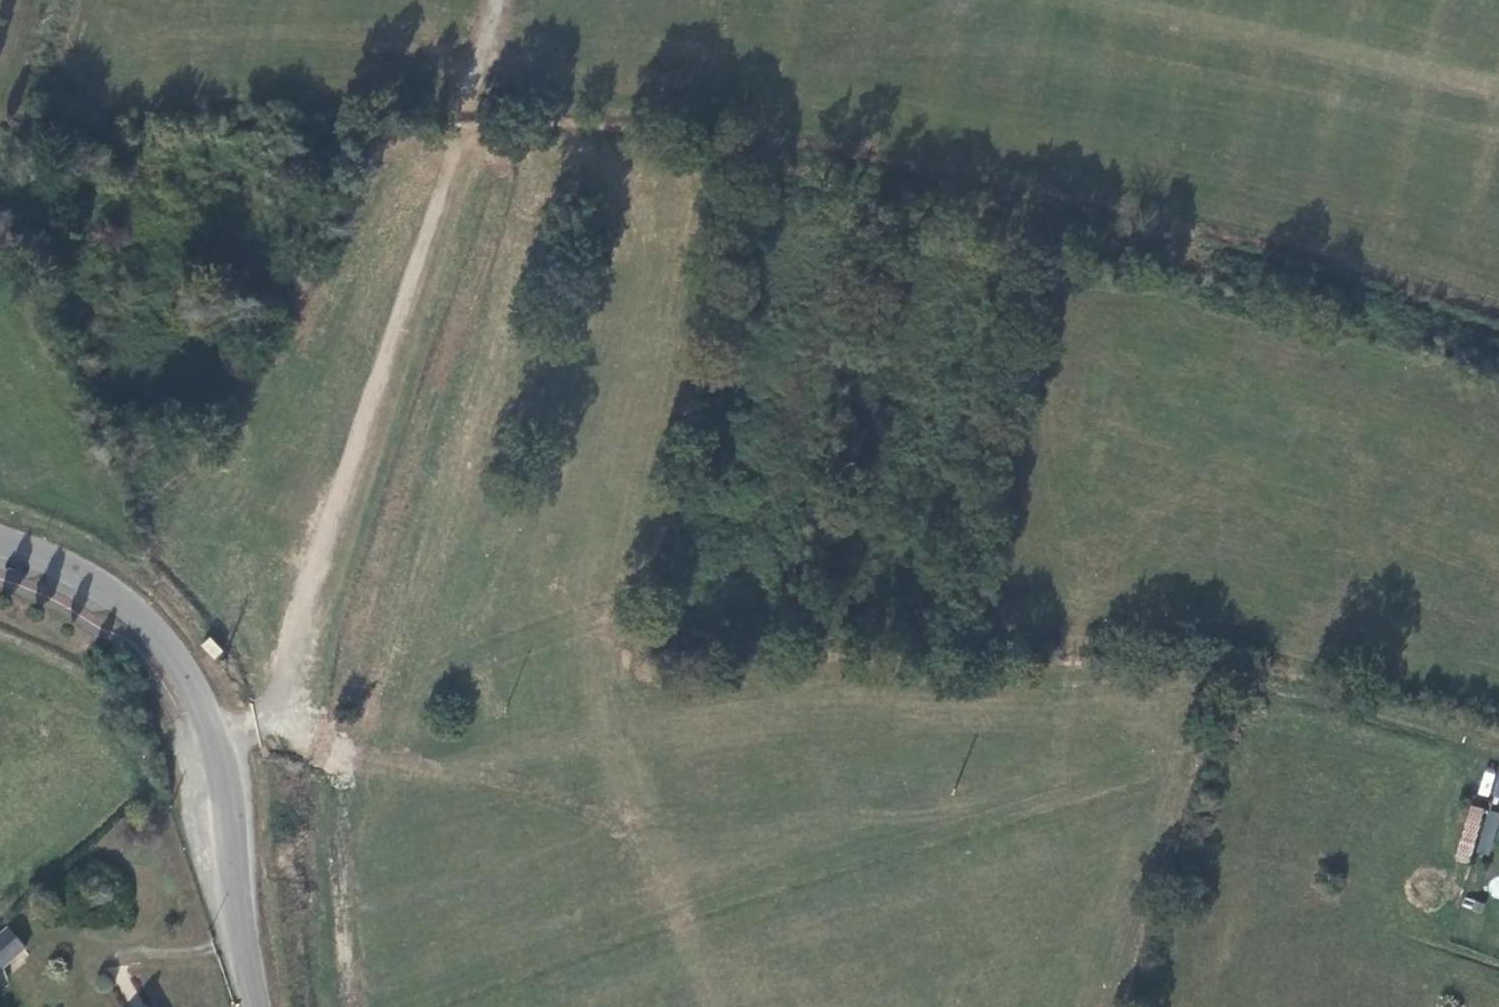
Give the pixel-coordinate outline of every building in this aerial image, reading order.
[(223,650),(210,636),(202,644),(215,658),(223,650)] [(1479,851),(1488,854),(1498,820),(1498,815),(1491,812),(1479,851)] [(9,930),(0,938),(0,969),(24,947),(9,930)]
